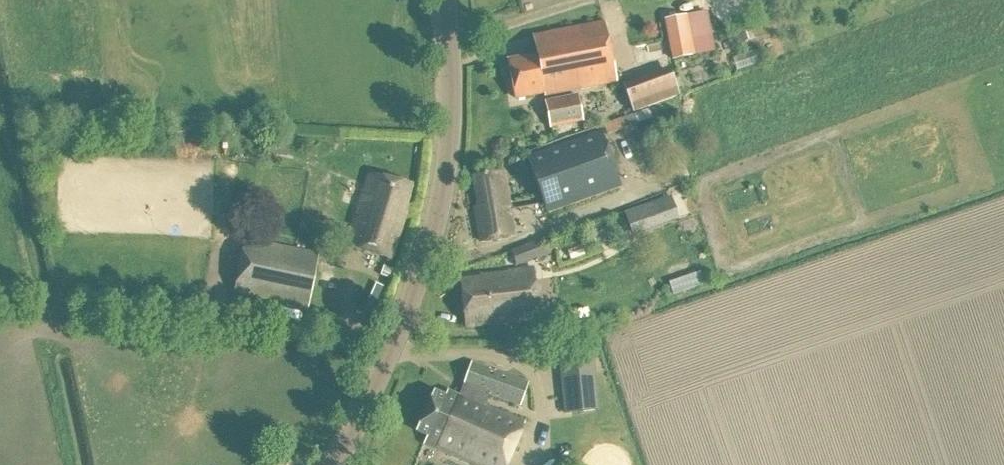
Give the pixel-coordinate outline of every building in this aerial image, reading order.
[(664,20),(669,45),(693,41),(688,16),(664,20)] [(615,83),(602,23),(533,37),(536,54),(509,60),(517,99),(543,93),(544,98),(615,83)] [(734,31),(738,46),(753,42),(748,27),(734,31)] [(668,69),(622,86),(632,115),(679,98),(668,69)] [(577,95),(544,102),(549,129),(582,123),(577,95)] [(633,115),(603,126),(607,136),(636,125),(633,115)] [(546,215),(622,188),(602,132),(526,159),(546,215)] [(513,237),(502,171),(474,176),(480,212),(476,213),(481,242),(513,237)] [(410,183),(370,174),(346,244),(390,259),(406,212),(404,210),(410,183)] [(632,237),(679,220),(670,196),(624,213),(632,237)] [(516,266),(554,252),(549,238),(511,252),(516,266)] [(309,308),(320,254),(244,239),(233,293),(309,308)] [(538,320),(533,269),(506,272),(507,274),(483,277),(483,279),(460,281),(465,327),(538,320)] [(578,396),(604,389),(592,349),(567,355),(578,396)] [(473,362),(458,396),(447,391),(445,397),(435,392),(418,432),(427,436),(424,444),(472,464),(504,464),(523,422),(477,401),(482,391),(515,405),(524,384),(473,362)]
